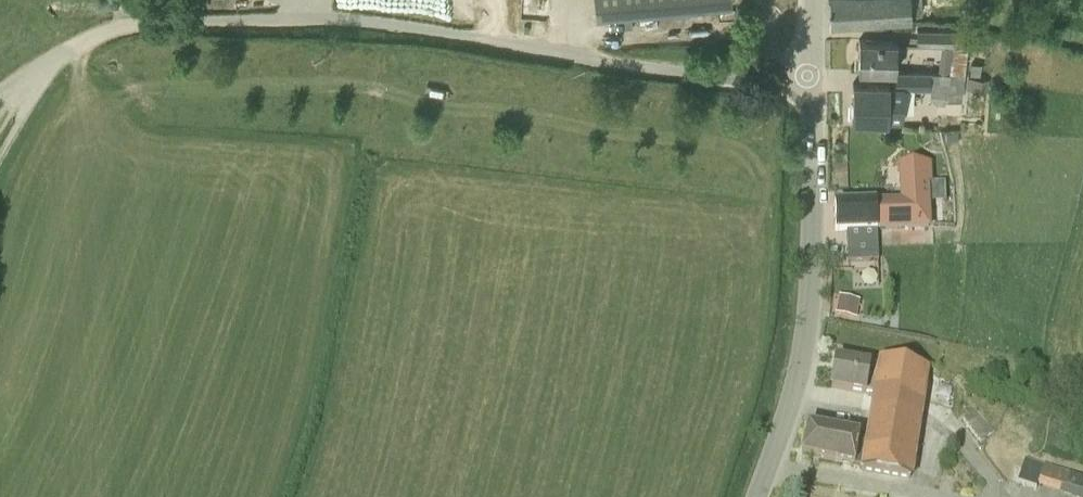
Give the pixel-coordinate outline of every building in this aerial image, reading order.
[(733,5),(732,0),(594,0),(596,17),(733,5)] [(828,18),(912,17),(911,0),(828,0),(828,18)] [(917,44),(946,45),(955,45),(957,31),(917,29),(917,44)] [(851,115),(904,118),(905,88),(931,89),(930,99),(962,100),(970,31),(957,31),(955,45),(951,73),(942,73),(895,71),(894,83),(853,82),(852,99),(853,99),(853,112),(852,112),(851,115)] [(856,65),(897,66),(898,37),(857,36),(856,65)] [(971,63),(970,75),(981,76),(982,64),(971,63)] [(990,79),(966,76),(964,88),(988,92),(990,79)] [(901,203),(834,206),(835,232),(928,228),(927,185),(930,185),(929,165),(900,166),(901,203)] [(853,300),(841,299),(839,312),(851,314),(853,300)] [(836,359),(831,388),(866,393),(871,364),(836,359)] [(930,367),(879,359),(872,403),(922,411),(930,367)] [(922,411),(872,403),(861,471),(912,479),(922,411)] [(996,429),(975,410),(962,421),(980,443),(996,429)] [(801,456),(855,467),(860,438),(808,427),(801,456)] [(1018,483),(1038,489),(1038,488),(1066,496),(1082,496),(1082,475),(1026,457),(1018,483)]
